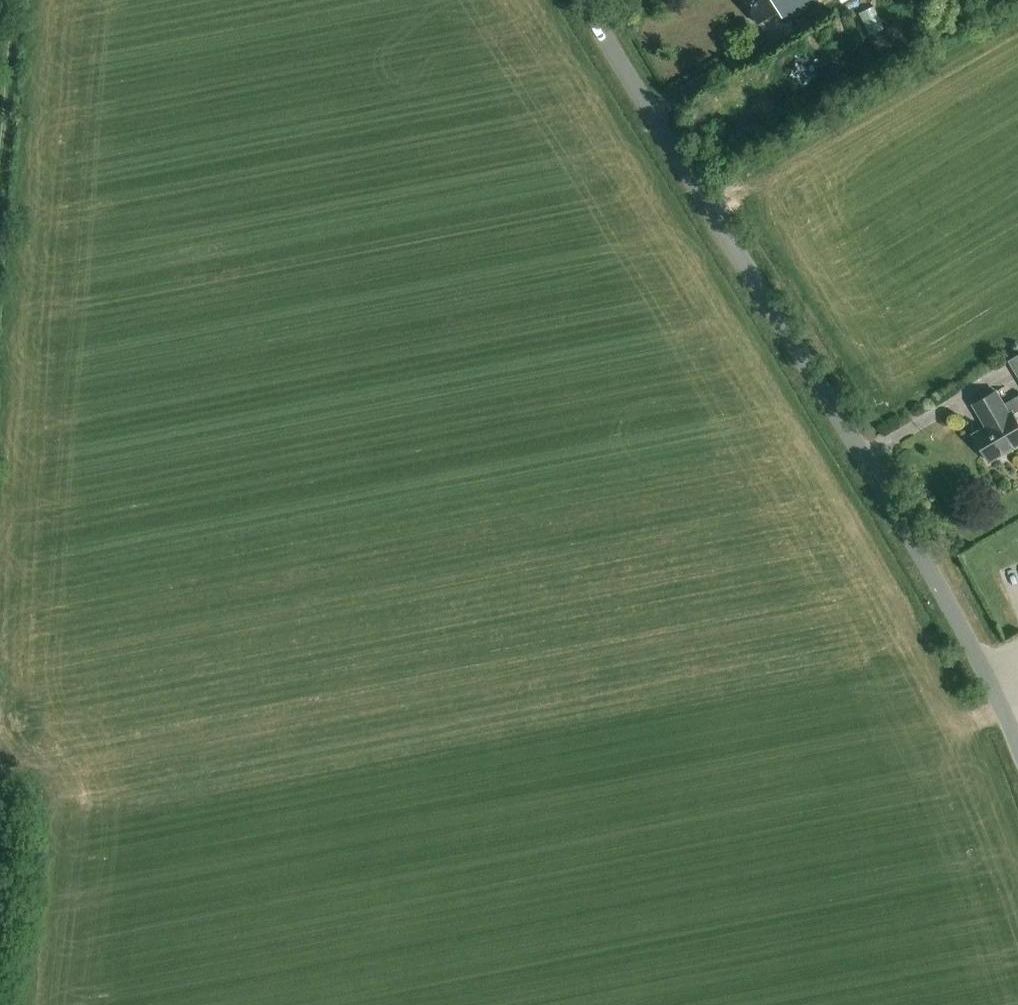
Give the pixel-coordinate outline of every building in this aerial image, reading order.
[(760,24),(781,12),(785,18),(815,0),(746,0),(760,24)] [(1008,361),(1017,378),(1017,355),(1008,361)] [(1014,414),(1017,412),(1017,396),(1004,405),(997,392),(974,406),(987,428),(974,436),(990,463),(1017,446),(1017,422),(1014,414)]
